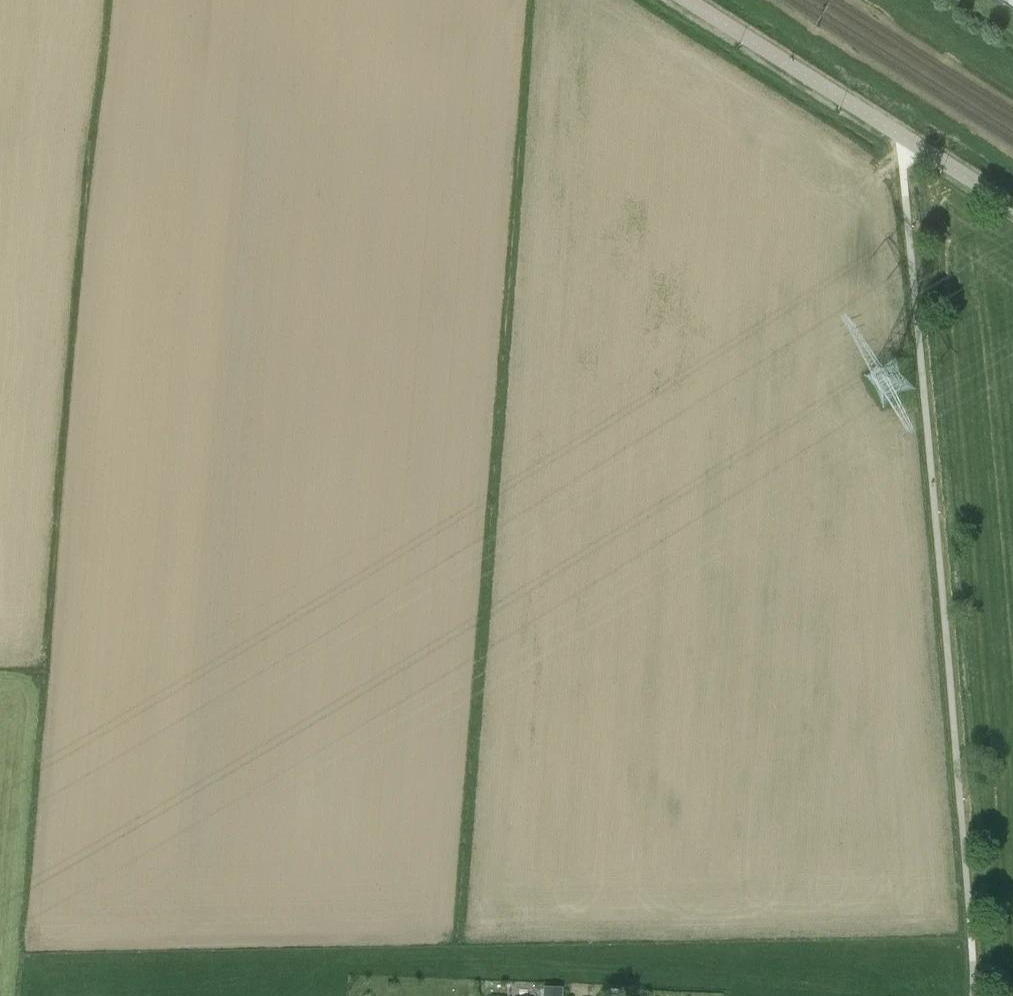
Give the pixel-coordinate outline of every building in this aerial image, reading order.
[(1012,9),(1012,0),(998,0),(1012,9)]
